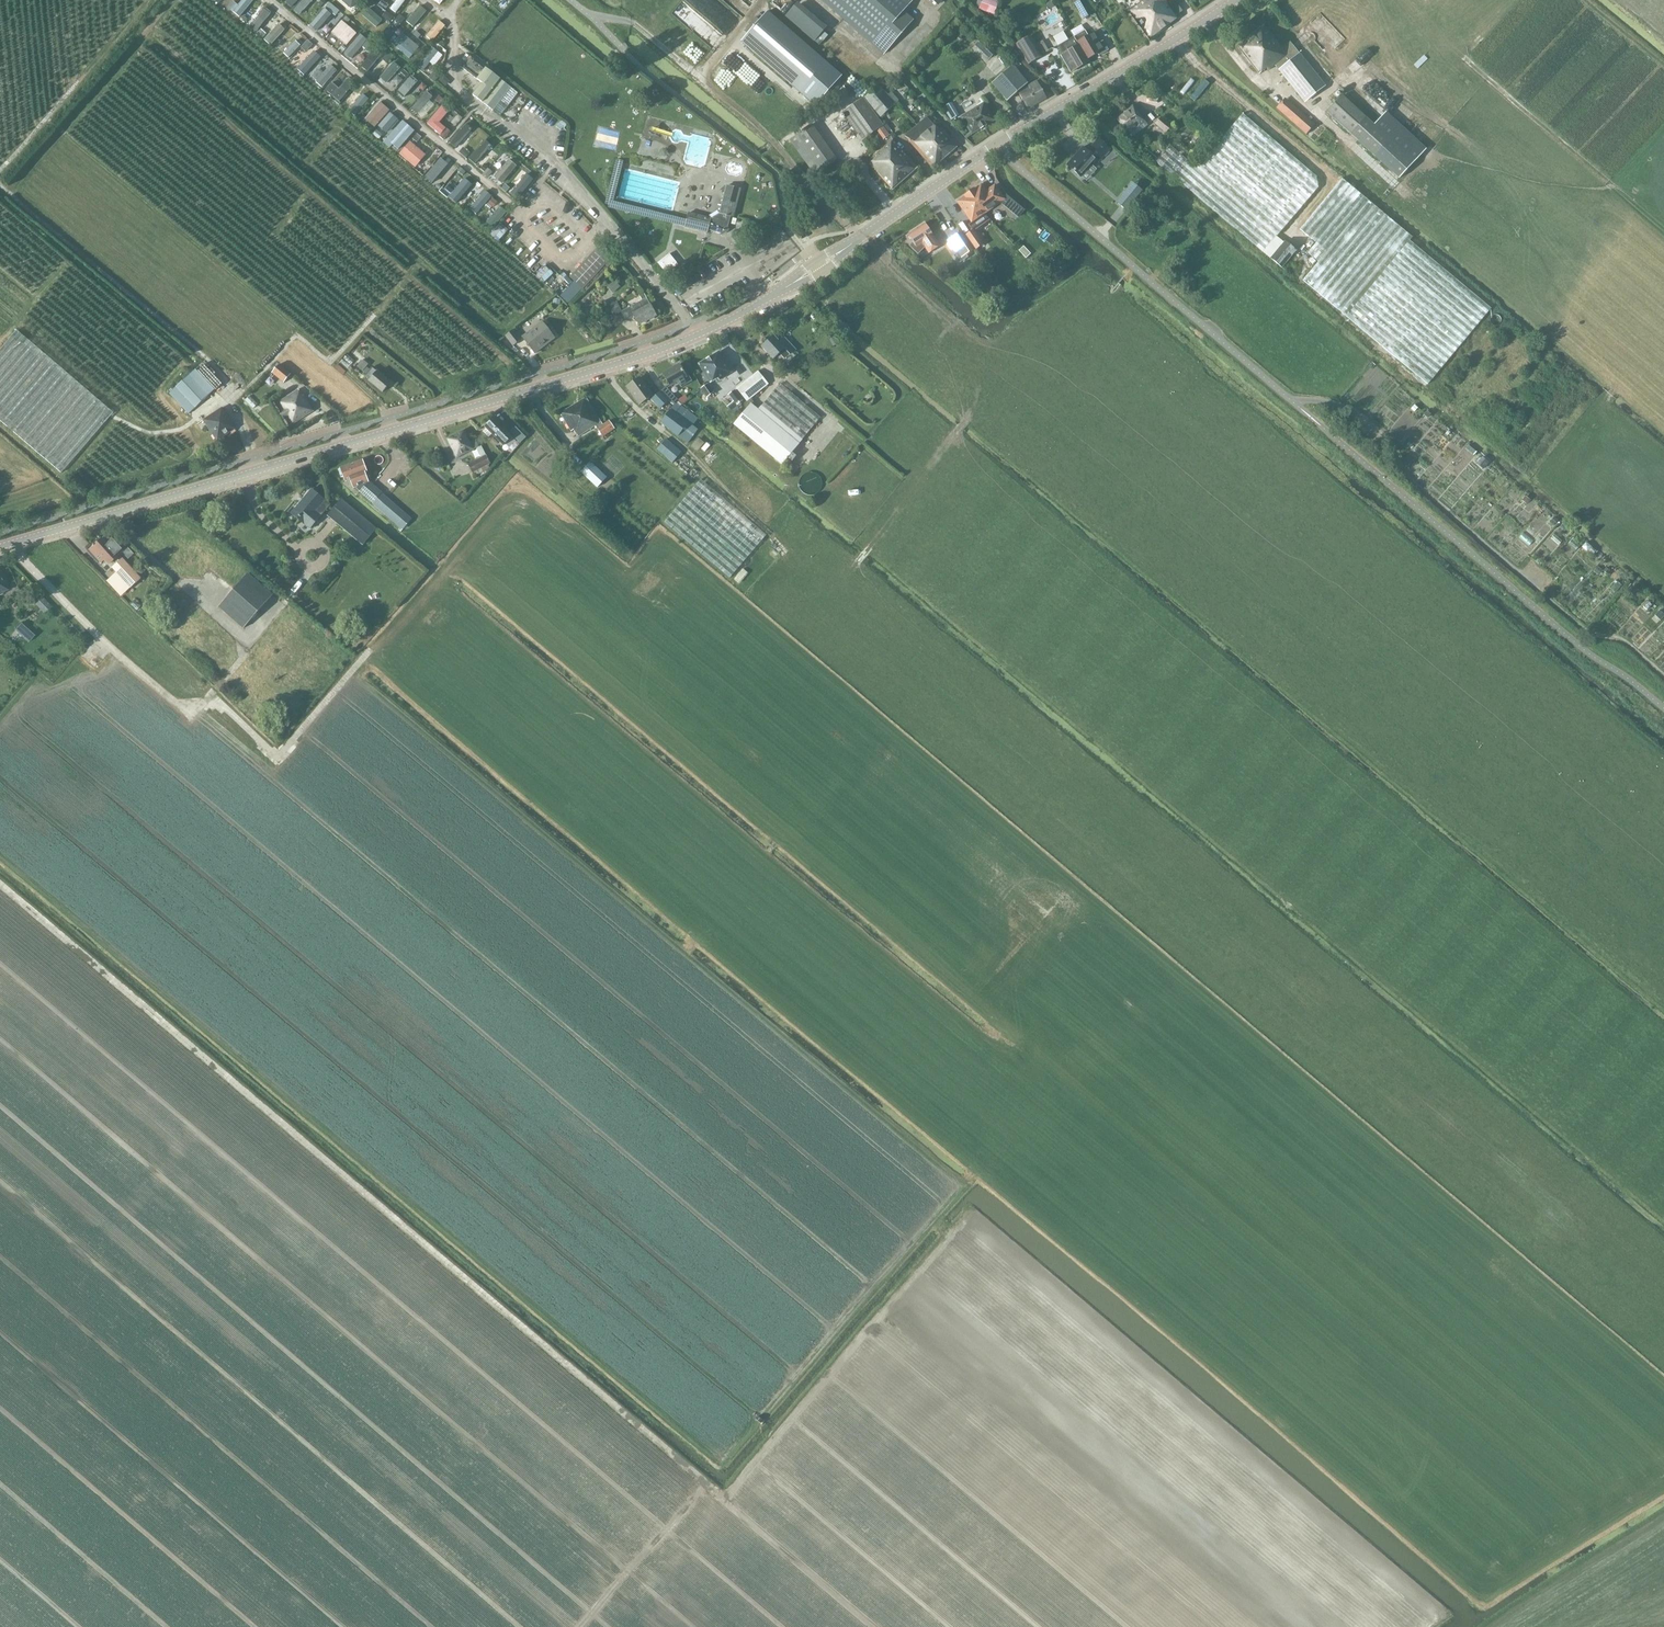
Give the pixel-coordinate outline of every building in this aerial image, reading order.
[(300,16),(313,0),(304,0),(294,11),(300,16)] [(390,9),(396,14),(406,0),(397,0),(390,9)] [(914,0),(821,0),(884,54),(914,20),(904,12),(914,0)] [(987,12),(992,0),(983,0),(980,9),(987,12)] [(1084,0),(1079,0),(1074,3),(1083,20),(1093,15),(1084,0)] [(1183,11),(1175,0),(1143,0),(1144,1),(1129,11),(1150,40),(1171,24),(1170,23),(1177,18),(1176,16),(1183,11)] [(786,17),(815,42),(820,46),(828,37),(823,33),(828,27),(799,2),(786,17)] [(425,10),(419,6),(407,23),(412,27),(425,10)] [(362,16),(376,28),(382,21),(369,9),(362,16)] [(273,16),(266,10),(257,20),(263,26),(273,16)] [(472,30),(479,35),(494,18),(487,12),(472,30)] [(740,42),(815,106),(841,76),(767,12),(740,42)] [(335,20),(330,16),(317,32),(322,36),(335,20)] [(356,34),(342,21),(332,33),(346,46),(356,34)] [(445,26),(439,21),(426,37),(432,42),(445,26)] [(285,29),(280,24),(265,40),(271,45),(285,29)] [(395,32),(408,43),(413,38),(401,26),(395,32)] [(1305,102),(1325,86),(1290,42),(1282,49),(1264,26),(1238,47),(1260,74),(1267,69),(1268,71),(1275,65),(1305,102)] [(1086,32),(1075,38),(1088,59),(1098,54),(1099,56),(1109,50),(1103,41),(1101,42),(1095,33),(1088,37),(1086,32)] [(397,34),(393,39),(406,49),(410,45),(397,34)] [(1038,38),(1043,48),(1050,45),(1045,35),(1038,38)] [(304,41),(299,36),(283,55),(287,59),(304,41)] [(1028,65),(1043,56),(1031,36),(1016,45),(1028,65)] [(344,55),(349,59),(365,41),(360,37),(344,55)] [(1072,41),(1060,48),(1064,54),(1062,55),(1072,72),(1089,62),(1088,59),(1075,38),(1074,37),(1071,39),(1072,41)] [(982,38),(975,45),(980,49),(986,42),(982,38)] [(424,69),(436,55),(431,50),(419,65),(424,69)] [(311,59),(303,52),(295,60),(303,67),(311,59)] [(362,69),(370,76),(383,61),(375,54),(362,69)] [(461,67),(482,83),(473,95),(494,111),(500,103),(507,108),(518,93),(469,56),(461,67)] [(378,76),(387,83),(400,68),(391,61),(378,76)] [(338,69),(332,64),(318,79),(324,84),(338,69)] [(1028,108),(1047,98),(1037,82),(1030,86),(1028,84),(1013,66),(992,84),(1007,102),(1022,89),(1024,92),(1020,94),(1028,108)] [(400,80),(405,73),(399,69),(395,76),(400,80)] [(1197,95),(1211,78),(1207,74),(1192,91),(1197,95)] [(403,93),(410,99),(407,102),(410,105),(426,87),(423,84),(421,87),(414,81),(403,93)] [(345,98),(328,83),(324,87),(341,102),(345,98)] [(896,104),(879,85),(864,98),(881,118),(896,104)] [(372,97),(366,92),(354,105),(360,110),(372,97)] [(418,116),(433,98),(426,92),(411,110),(418,116)] [(1343,95),(1327,112),(1399,178),(1426,149),(1387,112),(1375,125),(1343,95)] [(1284,113),(1291,106),(1280,96),(1273,103),(1284,113)] [(950,114),(960,110),(955,97),(945,101),(950,114)] [(864,98),(843,113),(863,141),(880,130),(885,127),(864,98)] [(994,120),(984,103),(962,117),(972,134),(980,129),(981,129),(986,126),(986,125),(994,120)] [(388,111),(381,104),(367,120),(374,126),(388,111)] [(1294,106),(1285,116),(1307,135),(1315,125),(1294,106)] [(427,124),(433,130),(440,135),(445,129),(439,123),(449,112),(442,107),(427,124)] [(1134,107),(1117,119),(1132,138),(1148,125),(1134,107)] [(1242,115),(1197,168),(1170,146),(1157,162),(1262,252),(1317,187),(1316,177),(1242,115)] [(927,117),(917,126),(945,158),(957,147),(942,129),(939,131),(927,117)] [(598,133),(618,137),(621,121),(600,118),(598,133)] [(1166,133),(1171,127),(1161,118),(1156,124),(1166,133)] [(376,127),(381,133),(388,126),(382,120),(376,127)] [(414,132),(402,121),(387,138),(399,148),(414,132)] [(447,144),(454,150),(464,159),(469,153),(459,144),(471,130),(464,125),(447,144)] [(837,160),(811,125),(790,140),(816,176),(837,160)] [(945,158),(917,126),(905,136),(933,168),(945,158)] [(1083,147),(1068,164),(1075,170),(1074,171),(1082,177),(1097,159),(1099,162),(1104,156),(1110,149),(1099,139),(1093,145),(1088,151),(1083,147)] [(876,158),(870,164),(881,177),(906,155),(893,140),(875,156),(874,157),(876,158)] [(473,166),(490,147),(484,141),(467,160),(473,166)] [(426,157),(410,143),(400,154),(415,168),(426,157)] [(906,155),(881,177),(893,190),(918,168),(906,155)] [(503,180),(516,165),(507,157),(493,172),(503,180)] [(454,170),(447,165),(433,183),(440,188),(454,170)] [(531,182),(521,173),(507,190),(517,198),(531,182)] [(1303,280),(1346,316),(1428,385),(1491,310),(1409,241),(1412,237),(1342,178),(1300,229),(1316,243),(1307,253),(1318,262),(1303,280)] [(447,183),(443,187),(457,200),(465,191),(454,182),(450,186),(447,183)] [(969,193),(984,214),(1006,199),(995,184),(986,190),(982,184),(969,193)] [(734,216),(741,189),(727,185),(720,213),(711,219),(689,213),(686,227),(708,233),(709,231),(721,234),(728,230),(731,216),(734,217),(734,216)] [(1125,201),(1134,192),(1129,186),(1119,195),(1125,201)] [(972,223),(984,214),(969,193),(956,201),(972,223)] [(470,209),(477,202),(470,196),(463,203),(470,209)] [(1010,198),(1004,205),(1019,217),(1024,210),(1010,198)] [(506,214),(498,208),(485,222),(493,229),(506,214)] [(900,223),(906,232),(910,228),(904,220),(900,223)] [(925,224),(909,234),(914,241),(909,246),(918,255),(928,245),(932,252),(940,247),(936,240),(934,241),(932,237),(933,236),(925,224)] [(973,230),(966,235),(976,250),(983,245),(973,230)] [(961,232),(948,241),(957,253),(960,251),(961,250),(963,249),(967,255),(973,250),(961,232)] [(1282,269),(1296,251),(1285,241),(1281,246),(1274,240),(1264,252),(1271,258),(1282,269)] [(601,243),(570,277),(584,289),(614,255),(601,243)] [(670,254),(658,263),(667,274),(678,265),(670,254)] [(640,297),(642,301),(622,311),(626,320),(634,316),(639,325),(656,316),(645,294),(640,297)] [(614,316),(622,311),(617,302),(609,306),(614,316)] [(781,313),(789,309),(785,303),(777,308),(781,313)] [(535,353),(555,338),(542,322),(523,337),(535,353)] [(113,413),(114,413),(17,330),(0,350),(0,420),(62,473),(113,413)] [(513,346),(521,340),(514,330),(506,336),(513,346)] [(797,350),(784,337),(779,341),(774,336),(762,347),(774,359),(780,354),(788,363),(795,356),(792,353),(797,350)] [(720,352),(699,364),(711,383),(718,378),(719,380),(732,372),(720,352)] [(364,360),(358,367),(367,374),(365,376),(370,380),(369,381),(383,392),(391,383),(372,367),(370,370),(367,367),(369,364),(364,360)] [(216,381),(220,377),(206,362),(202,366),(216,381)] [(284,383),(291,374),(279,364),(272,373),(284,383)] [(682,388),(693,381),(689,375),(687,377),(680,364),(663,374),(670,387),(679,382),(682,388)] [(196,369),(170,393),(189,414),(215,390),(196,369)] [(782,464),(799,444),(821,418),(780,384),(759,410),(752,404),(754,402),(751,398),(769,384),(758,371),(737,389),(747,401),(744,404),(748,408),(735,425),(782,464)] [(653,396),(639,377),(625,388),(639,407),(653,396)] [(708,384),(701,388),(707,397),(714,392),(708,384)] [(678,400),(674,396),(665,387),(660,392),(669,401),(675,404),(678,400)] [(280,411),(283,416),(285,419),(288,417),(293,424),(314,411),(304,395),(303,396),(299,390),(277,403),(282,410),(280,411)] [(734,403),(728,408),(732,413),(742,405),(740,403),(744,401),(735,390),(728,395),(734,403)] [(669,401),(660,392),(660,391),(650,401),(659,410),(669,401)] [(250,396),(246,400),(254,408),(259,404),(250,396)] [(561,413),(562,416),(572,432),(574,430),(578,437),(596,426),(603,437),(615,428),(609,421),(603,425),(587,398),(561,413)] [(698,419),(682,406),(683,405),(682,404),(680,402),(678,400),(675,404),(671,410),(661,423),(679,436),(688,443),(698,430),(692,426),(698,419)] [(218,441),(236,429),(222,408),(204,420),(218,441)] [(496,417),(486,427),(504,445),(513,436),(520,443),(526,438),(516,428),(511,432),(496,417)] [(490,463),(486,456),(482,446),(479,447),(476,440),(471,443),(464,430),(447,439),(457,459),(477,448),(482,458),(469,464),(473,472),(477,470),(480,477),(489,472),(488,470),(491,469),(489,464),(490,463)] [(700,432),(694,441),(700,444),(706,436),(700,432)] [(673,463),(682,452),(666,439),(657,450),(673,463)] [(354,488),(356,487),(368,483),(364,474),(367,473),(362,460),(341,468),(341,469),(339,469),(341,477),(344,476),(346,482),(351,479),(354,488)] [(591,462),(582,472),(598,487),(607,477),(591,462)] [(819,484),(819,482),(818,478),(816,474),(815,473),(812,472),(809,470),(807,471),(803,471),(800,473),(798,476),(797,478),(796,481),(797,485),(799,489),(801,491),(802,492),(805,493),(808,493),(811,492),(815,490),(816,489),(818,486),(819,484)] [(730,578),(766,535),(701,479),(664,521),(730,578)] [(369,481),(368,483),(360,492),(373,504),(383,493),(369,481)] [(310,530),(331,505),(312,489),(291,514),(310,530)] [(386,495),(381,501),(397,516),(402,510),(386,495)] [(328,515),(338,524),(363,545),(377,528),(342,499),(328,515)] [(94,546),(90,550),(101,561),(105,558),(106,559),(110,556),(117,564),(113,568),(131,588),(141,579),(123,559),(120,561),(117,558),(119,556),(124,552),(112,539),(107,543),(103,539),(95,545),(94,545),(94,546)] [(4,594),(3,593),(9,590),(0,569),(0,595),(4,594)] [(244,629),(265,604),(270,609),(276,602),(271,598),(273,595),(248,573),(219,607),(244,629)] [(45,592),(39,598),(48,607),(54,601),(45,592)]
